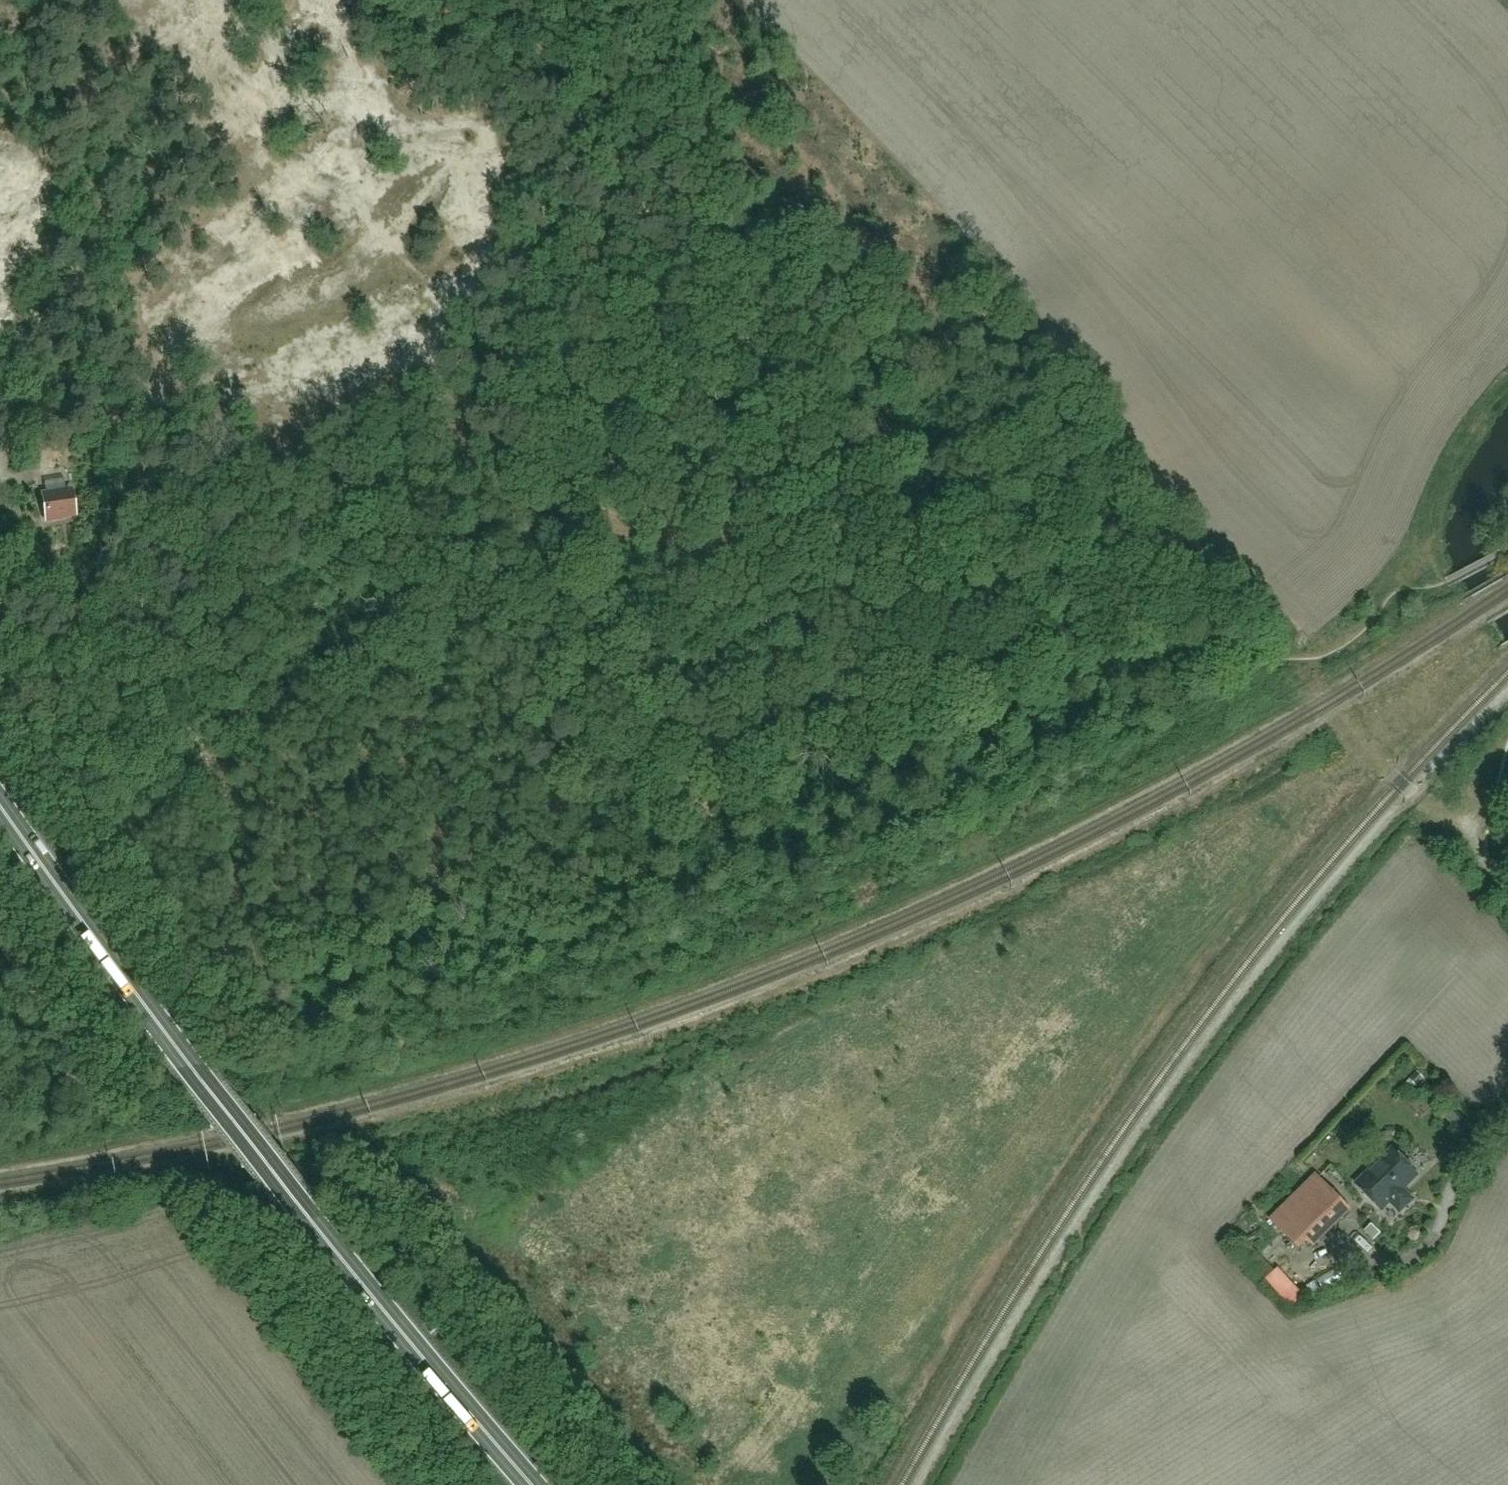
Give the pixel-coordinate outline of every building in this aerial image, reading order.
[(44,494),(47,521),(61,519),(61,517),(75,516),(72,491),(44,494)] [(1402,1190),(1417,1176),(1392,1150),(1356,1185),(1381,1211),(1390,1202),(1400,1212),(1412,1200),(1402,1190)] [(1268,1220),(1292,1243),(1301,1235),(1315,1248),(1351,1212),(1316,1175),(1278,1210),(1268,1220)] [(1429,1235),(1437,1229),(1425,1214),(1418,1219),(1429,1235)] [(1280,1263),(1267,1273),(1287,1298),(1300,1288),(1280,1263)]
